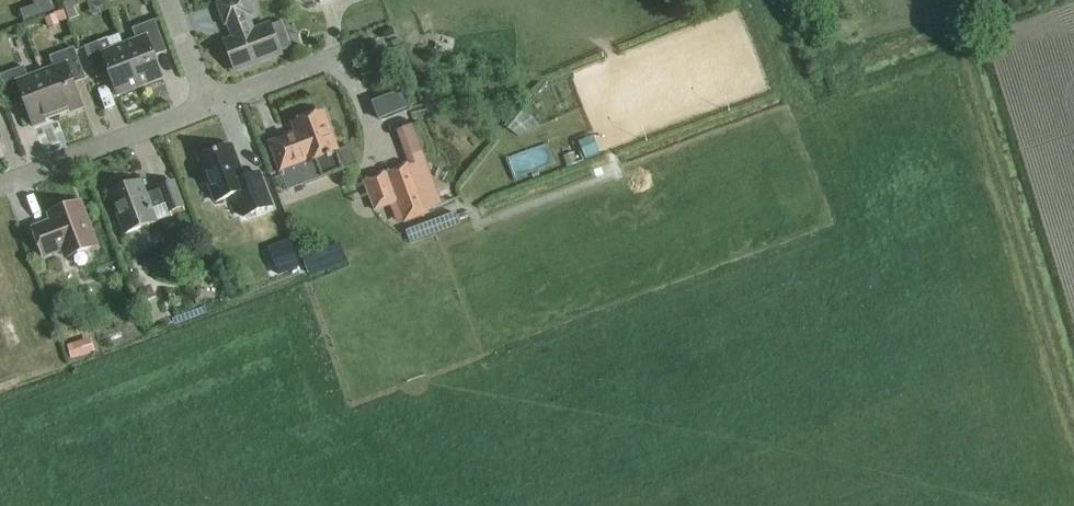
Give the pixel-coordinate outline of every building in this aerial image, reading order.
[(54,8),(51,0),(32,0),(33,2),(19,7),(22,18),(54,8)] [(270,27),(252,34),(245,16),(250,14),(245,0),(236,0),(220,7),(226,24),(228,23),(235,40),(224,45),(235,72),(281,55),(270,27)] [(56,15),(45,19),(49,29),(60,25),(58,21),(56,15)] [(137,42),(124,47),(140,89),(163,80),(154,58),(166,54),(154,22),(132,31),(137,42)] [(124,47),(112,52),(107,41),(85,49),(97,81),(109,76),(117,97),(140,89),(124,47)] [(41,75),(57,117),(69,112),(70,115),(83,110),(74,85),(86,81),(74,49),(50,59),(54,70),(41,75)] [(0,78),(12,109),(24,104),(33,129),(46,124),(45,121),(57,117),(41,75),(28,80),(24,68),(0,78)] [(295,135),(269,144),(280,173),(288,192),(318,180),(311,163),(338,153),(323,113),(292,125),(295,135)] [(547,140),(509,156),(518,177),(557,160),(547,140)] [(243,181),(231,149),(200,160),(217,203),(235,196),(244,219),(272,208),(260,175),(243,181)] [(572,155),(562,159),(566,169),(576,165),(572,155)] [(428,217),(420,195),(431,191),(422,167),(411,171),(409,167),(362,184),(373,215),(389,209),(395,226),(401,224),(402,227),(428,217)] [(141,183),(109,195),(125,236),(156,224),(152,211),(167,205),(170,214),(184,208),(174,183),(160,189),(161,191),(146,196),(141,183)] [(80,206),(50,217),(53,224),(35,231),(45,257),(63,250),(66,258),(95,247),(80,206)] [(150,285),(138,291),(144,302),(155,297),(150,285)] [(80,342),(67,347),(71,360),(85,356),(80,342)]
